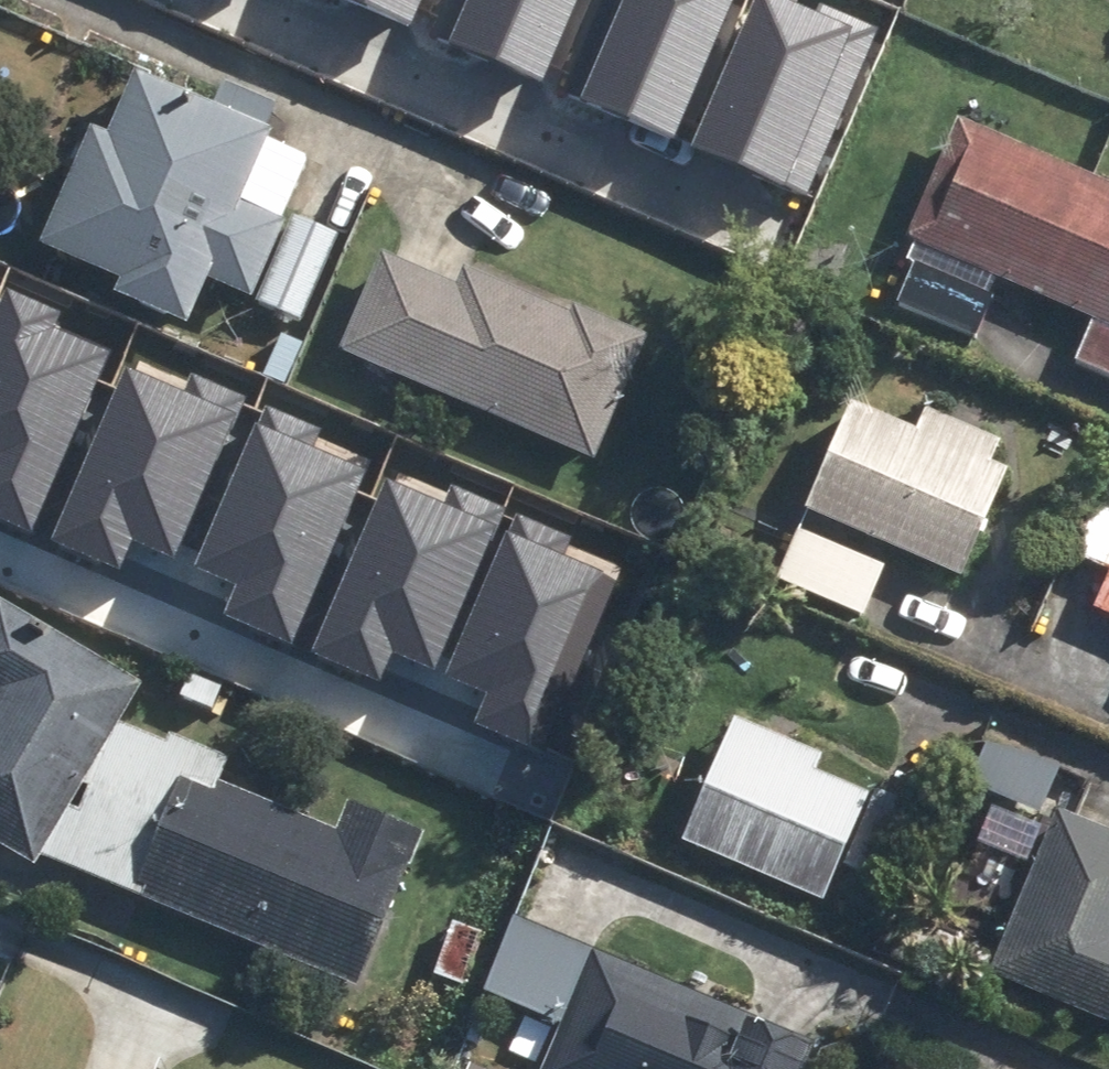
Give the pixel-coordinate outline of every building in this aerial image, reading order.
[(408,26),(419,0),(343,0),(408,26)] [(543,81),(576,0),(467,0),(449,43),(543,81)] [(673,141),(731,0),(622,0),(580,103),(673,141)] [(693,146),(809,195),(880,25),(820,0),(819,0),(815,11),(789,0),(755,0),(693,146)] [(271,127),(134,69),(108,130),(91,123),(40,243),(119,276),(112,291),(187,323),(207,277),(252,296),(285,217),(240,198),(271,127)] [(968,117),(916,236),(922,239),(915,254),(923,257),(903,302),(985,337),(1004,293),(994,289),(1001,273),(1103,317),(1083,363),(1108,375),(1108,178),(968,117)] [(458,282),(381,249),(338,349),(597,458),(651,332),(575,300),(573,304),(468,260),(458,282)] [(35,529),(108,353),(54,331),(62,311),(9,289),(2,307),(0,306),(0,515),(35,529)] [(132,371),(58,547),(128,576),(142,541),(183,558),(243,415),(240,413),(247,395),(194,373),(185,393),(132,371)] [(928,427),(860,399),(783,579),(874,617),(904,549),(973,578),(1020,466),(1004,459),(1012,439),(937,407),(928,427)] [(220,614),(290,642),(363,466),(309,444),(317,424),(264,402),(256,420),(253,418),(193,562),(234,579),(220,614)] [(385,482),(311,658),(381,687),(396,652),(437,669),(497,526),(493,524),(500,506),(447,484),(439,504),(385,482)] [(1105,502),(1082,553),(1108,565),(1108,504),(1105,502)] [(473,724),(543,753),(616,577),(562,555),(571,535),(517,513),(510,531),(506,529),(446,673),(487,690),(473,724)] [(130,721),(153,681),(7,595),(0,606),(0,688),(2,689),(0,692),(0,839),(45,865),(52,853),(369,988),(436,832),(357,798),(344,828),(228,778),(238,754),(181,730),(176,741),(130,721)] [(745,716),(690,839),(833,902),(882,792),(826,767),(831,754),(745,716)] [(1067,807),(998,970),(1108,1017),(1108,824),(1067,807)] [(549,1068),(815,1068),(827,1043),(602,947),(549,1068)]
